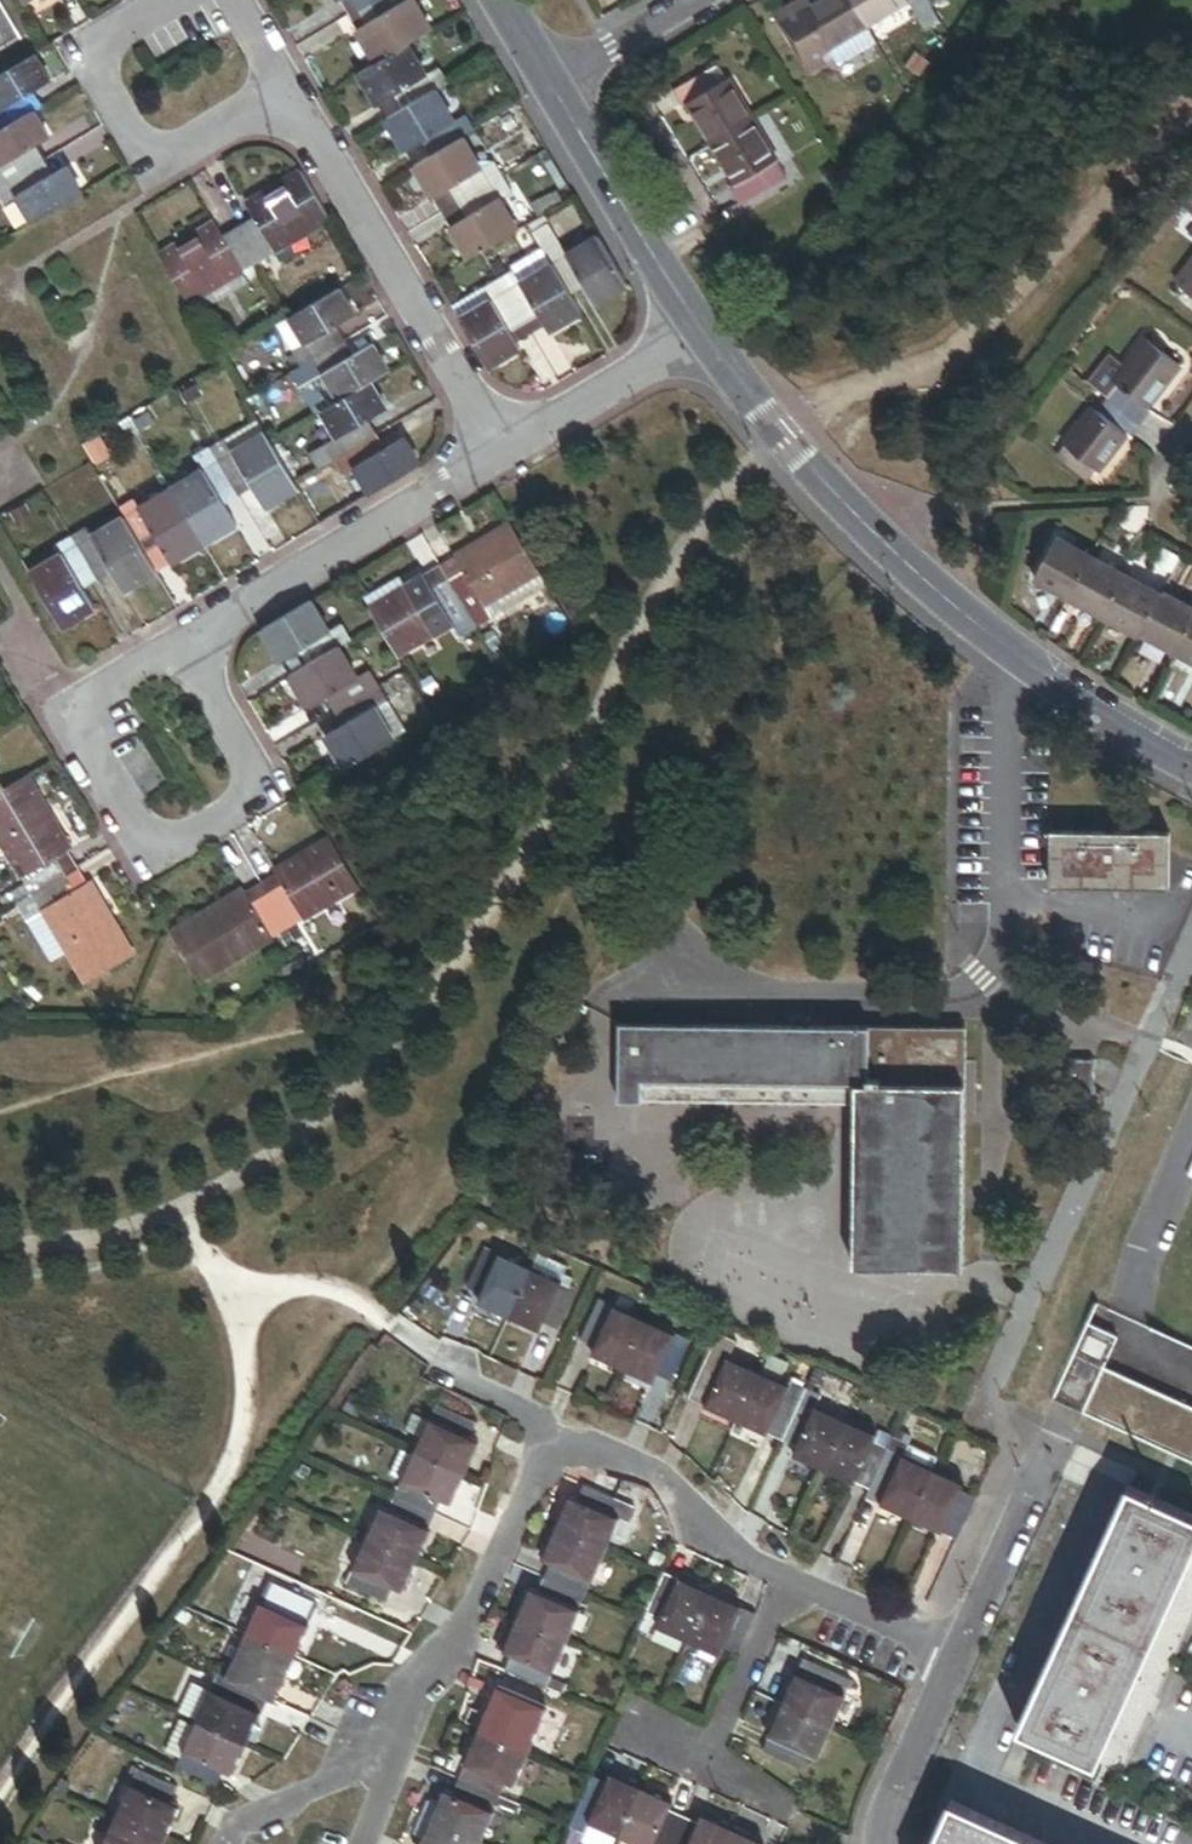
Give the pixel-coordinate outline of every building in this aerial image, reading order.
[(385,13),(359,29),(379,62),(411,43),(435,28),(418,0),(377,0),(385,13)] [(776,16),(811,74),(833,61),(837,67),(876,42),(868,28),(867,26),(851,0),(819,0),(800,12),(795,4),(776,16)] [(795,4),(800,12),(819,0),(803,0),(795,4)] [(867,26),(868,28),(909,3),(926,32),(941,24),(932,8),(927,0),(851,0),(867,26)] [(20,35),(0,1),(0,47),(20,35)] [(428,74),(411,43),(379,62),(361,73),(379,105),(406,89),(414,103),(438,89),(451,82),(441,66),(428,74)] [(35,53),(0,73),(0,105),(3,109),(0,111),(0,130),(35,110),(44,105),(36,91),(52,81),(35,53)] [(682,107),(689,103),(727,80),(718,66),(673,92),(682,107)] [(713,144),(751,121),(727,80),(689,103),(713,144)] [(456,121),(438,89),(414,103),(388,119),(407,150),(434,135),(442,149),(465,136),(477,128),(469,113),(456,121)] [(35,110),(0,130),(0,163),(2,166),(0,166),(0,187),(42,162),(33,148),(50,138),(35,110)] [(775,163),(751,121),(713,144),(737,186),(775,163)] [(484,168),(465,136),(442,149),(416,165),(435,197),(461,182),(469,196),(506,175),(497,160),(484,168)] [(0,187),(0,193),(6,203),(19,196),(35,223),(82,194),(67,166),(50,176),(42,162),(0,187)] [(775,163),(737,186),(731,189),(740,203),(784,177),(775,163)] [(255,217),(239,226),(259,261),(331,218),(303,170),(247,203),(255,217)] [(515,190),(506,175),(469,196),(477,210),(451,226),(470,259),(520,230),(503,197),(515,190)] [(558,189),(531,203),(539,218),(546,214),(565,203),(558,189)] [(1179,207),(1191,217),(1191,193),(1190,192),(1179,207)] [(531,223),(546,249),(561,240),(546,214),(539,218),(531,223)] [(259,261),(239,226),(224,235),(215,222),(160,254),(189,303),(245,270),(259,261)] [(629,284),(600,235),(568,254),(561,240),(546,249),(554,262),(567,286),(582,277),(598,304),(629,284)] [(567,286),(554,262),(522,281),(514,269),(500,276),(521,313),(536,304),(548,325),(551,331),(583,313),(567,286)] [(1177,284),(1191,296),(1191,265),(1177,284)] [(245,270),(189,303),(195,313),(251,281),(245,270)] [(507,321),(521,313),(500,276),(485,286),(492,299),(462,317),(490,366),(521,349),(518,343),(507,321)] [(485,286),(454,304),(462,317),(492,299),(485,286)] [(303,366),(338,345),(329,331),(356,314),(340,287),(291,316),(307,344),(294,351),(303,366)] [(536,304),(521,313),(534,334),(548,325),(536,304)] [(521,313),(507,321),(518,343),(534,334),(521,313)] [(1117,386),(1147,409),(1180,367),(1146,341),(1113,383),(1117,386)] [(346,359),(338,345),(303,366),(312,381),(325,373),(340,400),(371,382),(389,371),(374,344),(346,359)] [(387,408),(371,382),(340,400),(323,410),(339,436),(325,444),(334,459),(370,438),(362,424),(387,408)] [(1117,386),(1106,400),(1141,427),(1152,413),(1147,409),(1117,386)] [(1141,427),(1106,400),(1097,412),(1127,435),(1132,439),(1141,427)] [(1127,435),(1097,412),(1092,409),(1064,446),(1065,447),(1098,473),(1127,435)] [(260,423),(227,443),(233,453),(266,434),(260,423)] [(214,451),(237,490),(250,482),(266,508),(299,489),(266,434),(233,453),(227,443),(214,451)] [(378,452),(370,438),(334,459),(343,474),(356,466),(372,493),(420,465),(405,436),(378,452)] [(325,444),(311,454),(320,468),(334,459),(325,444)] [(1098,473),(1065,447),(1056,458),(1089,484),(1098,473)] [(222,499),(237,490),(214,451),(198,460),(204,470),(172,489),(205,544),(237,525),(222,499)] [(173,563),(205,544),(172,489),(141,508),(135,498),(119,507),(125,517),(142,546),(158,537),(173,563)] [(157,572),(142,546),(125,517),(93,536),(88,527),(72,536),(95,574),(110,565),(126,591),(157,572)] [(542,573),(512,522),(492,534),(496,540),(475,552),(472,547),(440,565),(477,628),(493,618),(486,606),(542,573)] [(95,574),(72,536),(58,544),(63,555),(31,574),(63,628),(96,609),(81,582),(95,574)] [(1068,599),(1091,558),(1057,539),(1035,580),(1068,599)] [(1105,619),(1128,578),(1091,558),(1068,599),(1105,619)] [(477,628),(440,565),(409,583),(412,589),(392,601),(388,595),(370,606),(400,656),(454,624),(461,637),(477,628)] [(1162,597),(1128,578),(1105,619),(1139,638),(1141,635),(1162,597)] [(1191,624),(1191,611),(1163,595),(1162,597),(1141,635),(1175,654),(1191,624)] [(311,644),(319,659),(340,646),(354,638),(346,624),(332,632),(313,599),(262,628),(282,661),(311,644)] [(1175,654),(1191,663),(1191,624),(1175,654)] [(346,704),(380,683),(372,669),(359,677),(340,646),(319,659),(291,676),(308,706),(337,690),(346,704)] [(346,768),(395,739),(376,707),(390,699),(380,683),(346,704),(355,720),(327,735),(346,768)] [(76,867),(67,851),(72,848),(62,832),(56,835),(45,816),(51,813),(28,775),(2,790),(0,792),(0,840),(32,893),(76,867)] [(1168,834),(1049,833),(1049,888),(1168,889),(1168,834)] [(359,886),(330,837),(312,849),(316,854),(295,867),(291,861),(275,870),(277,874),(261,883),(288,930),(359,886)] [(85,984),(135,954),(113,918),(108,921),(97,903),(102,900),(91,881),(85,884),(76,867),(32,893),(85,984)] [(288,930),(261,883),(246,892),(244,889),(227,899),(229,905),(212,916),(208,910),(171,932),(201,982),(288,930)] [(856,1084),(965,1086),(966,1031),(620,1025),(619,1102),(856,1106),(856,1084)] [(1094,1101),(1093,1061),(1066,1062),(1067,1102),(1094,1101)] [(962,1269),(965,1086),(856,1084),(856,1106),(853,1268),(962,1269)] [(509,1316),(530,1269),(485,1249),(467,1289),(481,1295),(477,1302),(509,1316)] [(567,1267),(537,1253),(530,1269),(569,1287),(573,1278),(564,1274),(567,1267)] [(569,1287),(530,1269),(509,1316),(540,1330),(543,1323),(558,1330),(576,1290),(569,1287)] [(622,1368),(644,1321),(598,1300),(580,1340),(595,1347),(591,1354),(622,1368)] [(690,1342),(644,1321),(622,1368),(654,1383),(657,1375),(671,1382),(690,1342)] [(1084,1325),(1071,1354),(1099,1367),(1113,1338),(1084,1325)] [(736,1420),(758,1373),(727,1359),(735,1340),(715,1331),(689,1389),(708,1398),(705,1406),(736,1420)] [(788,1363),(768,1354),(759,1374),(779,1382),(788,1363)] [(782,1440),(806,1388),(792,1382),(789,1387),(779,1382),(759,1374),(758,1373),(736,1420),(782,1440)] [(823,1468),(845,1421),(814,1407),(819,1394),(806,1388),(782,1440),(795,1447),(792,1454),(823,1468)] [(422,1438),(416,1452),(462,1474),(477,1442),(469,1439),(476,1424),(437,1406),(430,1421),(422,1438)] [(430,1421),(412,1412),(403,1430),(422,1438),(430,1421)] [(869,1489),(887,1450),(874,1444),(877,1436),(845,1421),(823,1468),(869,1489)] [(937,1458),(893,1437),(887,1450),(932,1470),(937,1458)] [(403,1480),(414,1455),(400,1449),(388,1474),(403,1480)] [(911,1517),(932,1470),(887,1450),(869,1489),(884,1496),(881,1503),(911,1517)] [(462,1474),(416,1452),(414,1455),(403,1480),(395,1497),(434,1515),(441,1500),(449,1504),(462,1474)] [(957,1538),(975,1499),(960,1492),(963,1485),(932,1470),(911,1517),(957,1538)] [(624,1503),(583,1485),(577,1501),(570,1498),(556,1529),(604,1550),(617,1519),(624,1503)] [(1018,1730),(1095,1765),(1191,1550),(1191,1519),(1127,1489),(1018,1730)] [(434,1515),(395,1497),(389,1511),(380,1508),(366,1540),(413,1561),(434,1515)] [(636,1508),(624,1503),(617,1519),(629,1524),(636,1508)] [(584,1596),(604,1550),(556,1529),(542,1561),(549,1564),(543,1579),(584,1596)] [(413,1561),(366,1540),(346,1584),(386,1603),(392,1589),(399,1592),(413,1561)] [(656,1628),(687,1641),(708,1594),(664,1574),(646,1615),(659,1621),(656,1628)] [(517,1620),(565,1641),(584,1596),(543,1579),(537,1593),(530,1589),(517,1620)] [(248,1630),(246,1635),(293,1657),(315,1611),(276,1593),(270,1608),(260,1604),(248,1630)] [(723,1650),(737,1656),(755,1615),(708,1594),(687,1641),(720,1656),(723,1650)] [(260,1604),(245,1597),(233,1623),(248,1630),(260,1604)] [(504,1670),(545,1688),(565,1641),(517,1620),(502,1653),(510,1657),(504,1670)] [(293,1657),(246,1635),(226,1680),(266,1698),(272,1684),(279,1688),(284,1677),(293,1659),(293,1657)] [(300,1662),(293,1659),(284,1677),(291,1680),(299,1677),(303,1669),(300,1662)] [(783,1706),(830,1727),(844,1696),(835,1693),(842,1679),(803,1661),(783,1706)] [(850,1682),(842,1679),(835,1693),(844,1696),(850,1682)] [(266,1698),(226,1680),(219,1694),(211,1690),(197,1721),(245,1743),(247,1739),(253,1727),(266,1698)] [(211,1690),(192,1682),(178,1712),(197,1721),(211,1690)] [(496,1689),(477,1734),(525,1754),(539,1723),(530,1719),(536,1706),(496,1689)] [(816,1758),(830,1727),(783,1706),(763,1751),(803,1769),(809,1755),(816,1758)] [(195,1726),(178,1718),(164,1751),(179,1759),(195,1726)] [(245,1743),(197,1721),(195,1726),(179,1759),(176,1767),(217,1786),(222,1773),(230,1777),(245,1743)] [(261,1732),(253,1727),(247,1739),(256,1744),(261,1732)] [(525,1754),(477,1734),(457,1780),(498,1798),(504,1783),(511,1786),(525,1754)] [(136,1770),(114,1819),(162,1841),(178,1807),(170,1803),(177,1789),(136,1770)] [(606,1783),(591,1776),(589,1781),(573,1818),(619,1838),(641,1789),(609,1775),(606,1783)] [(478,1843),(498,1798),(457,1780),(451,1794),(443,1791),(430,1822),(478,1843)] [(641,1789),(619,1838),(631,1843),(671,1843),(683,1818),(668,1811),(672,1803),(641,1789)] [(931,1843),(1040,1843),(950,1803),(931,1843)] [(671,1843),(725,1843),(731,1830),(700,1816),(697,1824),(683,1818),(671,1843)] [(114,1819),(102,1843),(160,1843),(162,1841),(114,1819)] [(430,1822),(421,1843),(478,1843),(430,1822)] [(731,1830),(725,1843),(762,1843),(731,1830)]
